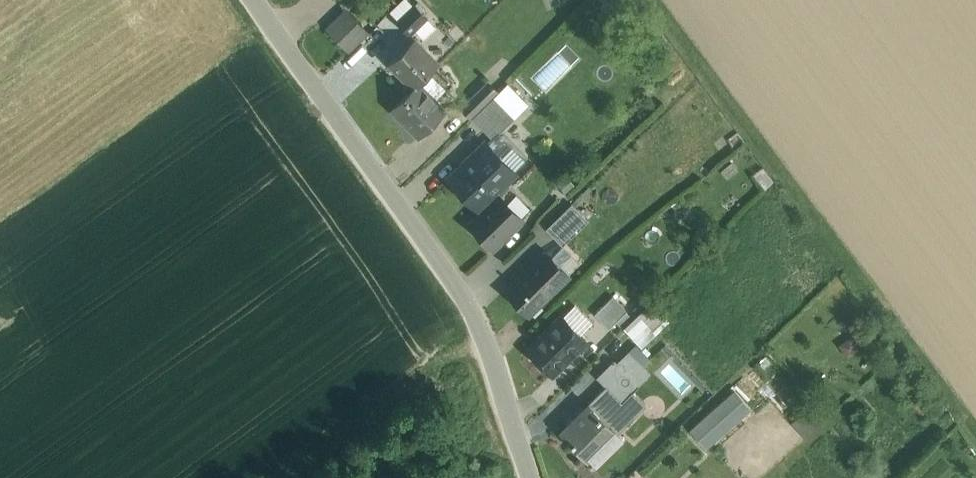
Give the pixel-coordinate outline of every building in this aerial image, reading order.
[(390,11),(409,32),(416,27),(423,35),(436,24),(414,0),(401,0),(390,11)] [(349,50),(370,29),(346,5),(325,26),(349,50)] [(397,65),(420,90),(429,82),(449,63),(426,38),(397,65)] [(457,111),(429,82),(420,90),(399,110),(426,139),(457,111)] [(453,178),(487,212),(507,193),(528,173),(494,138),(453,178)] [(533,219),(507,193),(487,212),(476,223),(501,249),(533,219)] [(515,295),(538,319),(579,279),(555,255),(515,295)] [(612,329),(630,310),(613,293),(595,312),(612,329)] [(623,325),(641,344),(667,319),(650,300),(623,325)] [(535,352),(561,378),(597,342),(571,316),(535,352)] [(848,355),(860,347),(850,334),(839,342),(848,355)] [(735,386),(691,427),(709,447),(753,406),(735,386)] [(557,440),(587,469),(626,430),(597,401),(557,440)]
